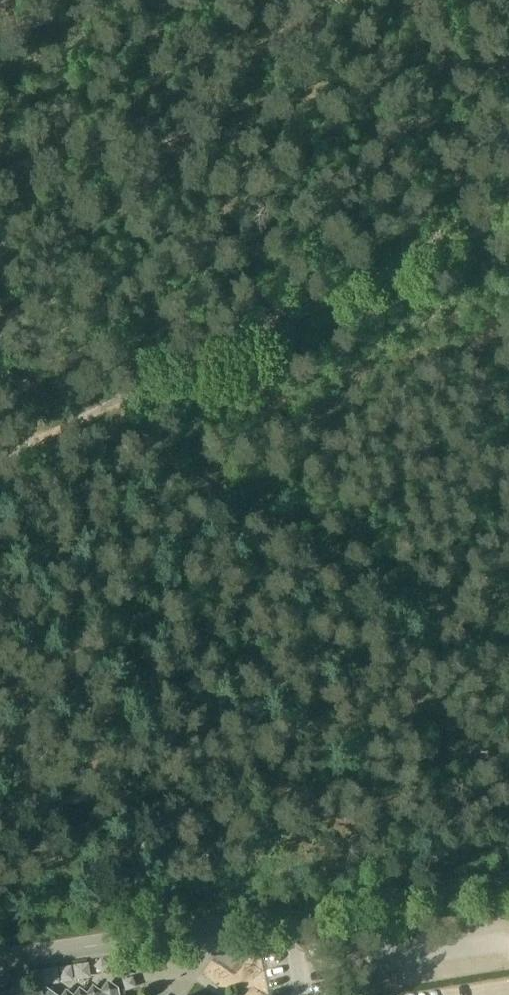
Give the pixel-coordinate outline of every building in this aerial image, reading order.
[(48,989),(44,990),(43,985),(0,992),(0,994),(57,994),(48,989)] [(118,988),(112,985),(104,986),(100,992),(93,986),(87,994),(79,988),(74,994),(119,994),(118,988)]
